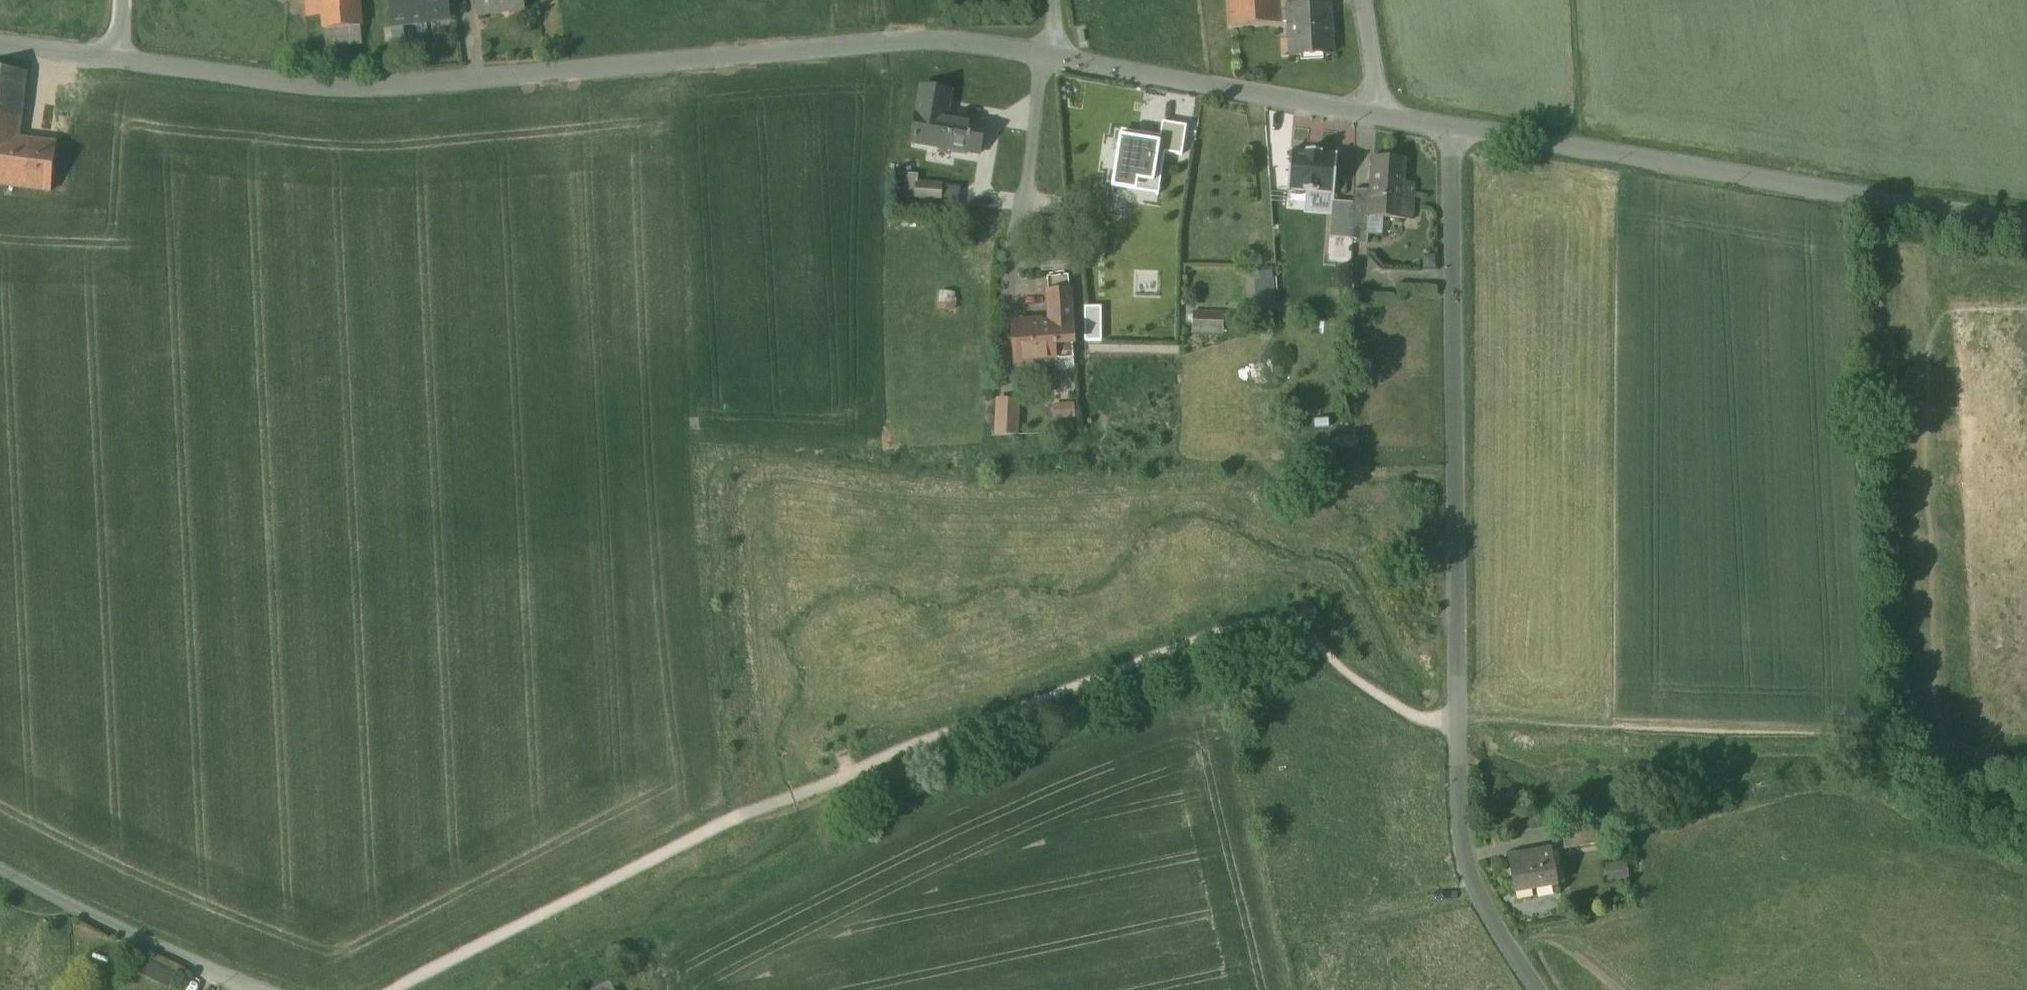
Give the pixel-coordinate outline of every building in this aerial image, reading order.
[(308,18),(324,16),(322,0),(307,0),(308,18)] [(324,16),(325,30),(361,27),(359,0),(322,0),(324,16)] [(391,27),(412,25),(409,0),(388,0),(391,27)] [(412,25),(451,20),(449,0),(409,0),(412,25)] [(479,17),(525,11),(523,0),(477,0),(479,17)] [(1234,25),(1279,23),(1278,0),(1233,0),(1234,25)] [(1329,5),(1289,8),(1293,58),(1333,55),(1329,5)] [(361,27),(325,30),(327,47),(363,44),(361,27)] [(0,70),(0,186),(13,187),(19,140),(27,73),(0,70)] [(918,112),(917,112),(912,143),(951,150),(950,153),(965,155),(965,152),(980,154),(985,124),(947,117),(918,112)] [(1118,136),(1109,188),(1135,192),(1137,181),(1152,184),(1159,142),(1118,136)] [(57,145),(19,140),(13,187),(51,192),(57,145)] [(1331,155),(1291,153),(1289,186),(1295,186),(1293,215),(1327,217),(1329,189),(1331,155)] [(1406,160),(1373,157),(1370,191),(1369,218),(1413,221),(1415,184),(1404,183),(1406,160)] [(921,182),(922,174),(908,173),(907,200),(946,200),(947,183),(921,182)] [(1370,191),(1353,191),(1353,245),(1367,245),(1368,236),(1367,235),(1369,218),(1370,191)] [(1069,277),(1048,278),(1051,325),(1053,325),(1072,324),(1069,277)] [(1100,309),(1084,309),(1084,331),(1101,331),(1101,330),(1100,309)] [(1223,316),(1193,315),(1192,334),(1223,335),(1223,316)] [(1051,325),(1030,326),(1029,324),(1014,325),(1017,363),(1054,361),(1053,325),(1051,325)] [(1072,324),(1053,325),(1054,361),(1055,361),(1055,360),(1074,359),(1072,324)] [(1101,331),(1084,331),(1084,342),(1105,342),(1105,330),(1101,330),(1101,331)] [(1019,402),(998,401),(996,437),(1017,436),(1019,402)] [(1596,831),(1563,837),(1565,851),(1599,845),(1596,831)] [(1549,850),(1507,858),(1514,893),(1555,885),(1549,850)] [(142,972),(173,986),(179,971),(148,958),(142,972)]
